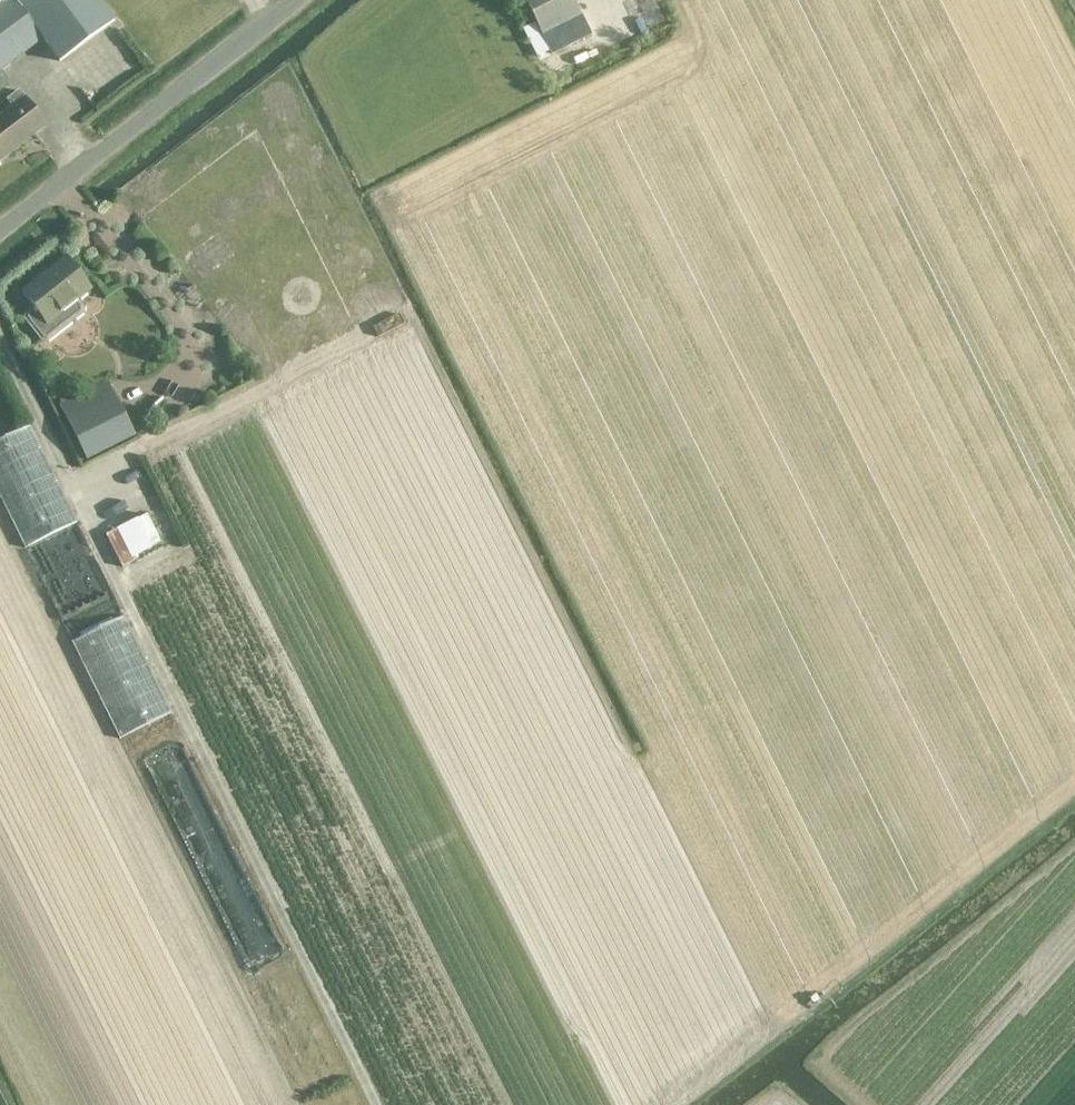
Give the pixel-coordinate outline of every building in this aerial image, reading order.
[(99,0),(5,0),(0,4),(0,70),(42,39),(59,61),(114,20),(99,0)] [(541,34),(580,14),(573,0),(524,0),(541,34)] [(0,116),(0,160),(45,125),(19,91),(7,100),(12,107),(0,116)] [(21,292),(34,308),(26,314),(25,319),(41,339),(46,340),(81,312),(82,307),(76,300),(89,290),(90,289),(65,257),(64,258),(65,259),(22,292),(22,291),(21,292)] [(59,406),(86,459),(134,435),(107,382),(59,406)] [(77,521),(32,422),(0,436),(0,493),(24,545),(77,521)] [(106,528),(118,559),(160,543),(149,513),(106,528)] [(170,712),(127,613),(73,636),(116,735),(170,712)]
